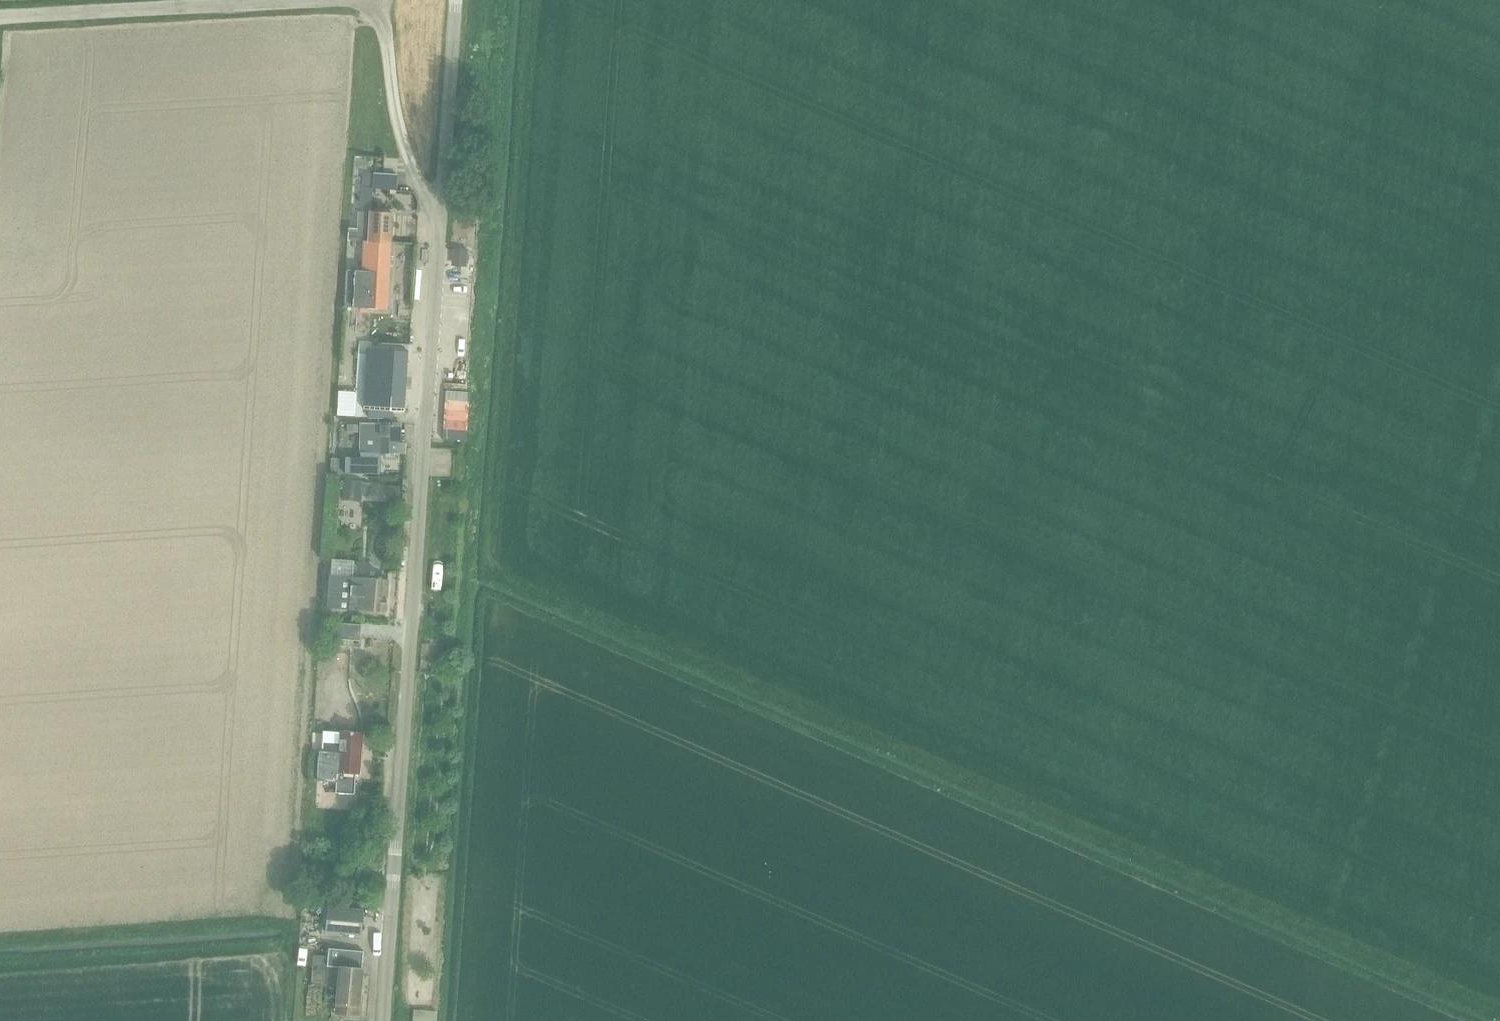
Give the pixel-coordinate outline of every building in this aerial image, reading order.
[(397,175),(377,174),(363,173),(362,188),(376,189),(396,190),(397,175)] [(348,228),(347,240),(355,241),(364,241),(363,271),(389,272),(392,213),(373,212),(357,211),(356,229),(348,228)] [(458,248),(457,265),(466,266),(467,248),(458,248)] [(484,281),(484,267),(472,267),(472,281),(484,281)] [(347,270),(345,307),(387,309),(388,294),(389,272),(363,271),(347,270)] [(409,319),(389,318),(384,318),(383,346),(408,347),(409,319)] [(404,411),(407,351),(367,349),(364,409),(370,409),(393,411),(404,411)] [(370,409),(369,418),(393,419),(393,411),(370,409)] [(400,424),(380,423),(361,423),(361,453),(364,453),(363,456),(345,456),(344,474),(374,475),(374,459),(379,459),(379,453),(400,454),(400,424)] [(386,611),(388,579),(368,578),(353,577),(329,575),(326,608),(366,610),(386,611)] [(363,623),(334,622),(332,641),(361,642),(363,623)] [(319,752),(317,780),(336,782),(336,793),(355,794),(356,774),(360,774),(363,732),(339,730),(339,731),(324,730),(322,752),(319,752)] [(328,908),(326,933),(363,935),(365,910),(328,908)] [(364,951),(344,950),(329,948),(328,957),(314,955),(311,983),(326,985),(338,986),(335,1014),(358,1016),(364,951)] [(437,1012),(414,1010),(413,1020),(436,1020),(437,1012)]
